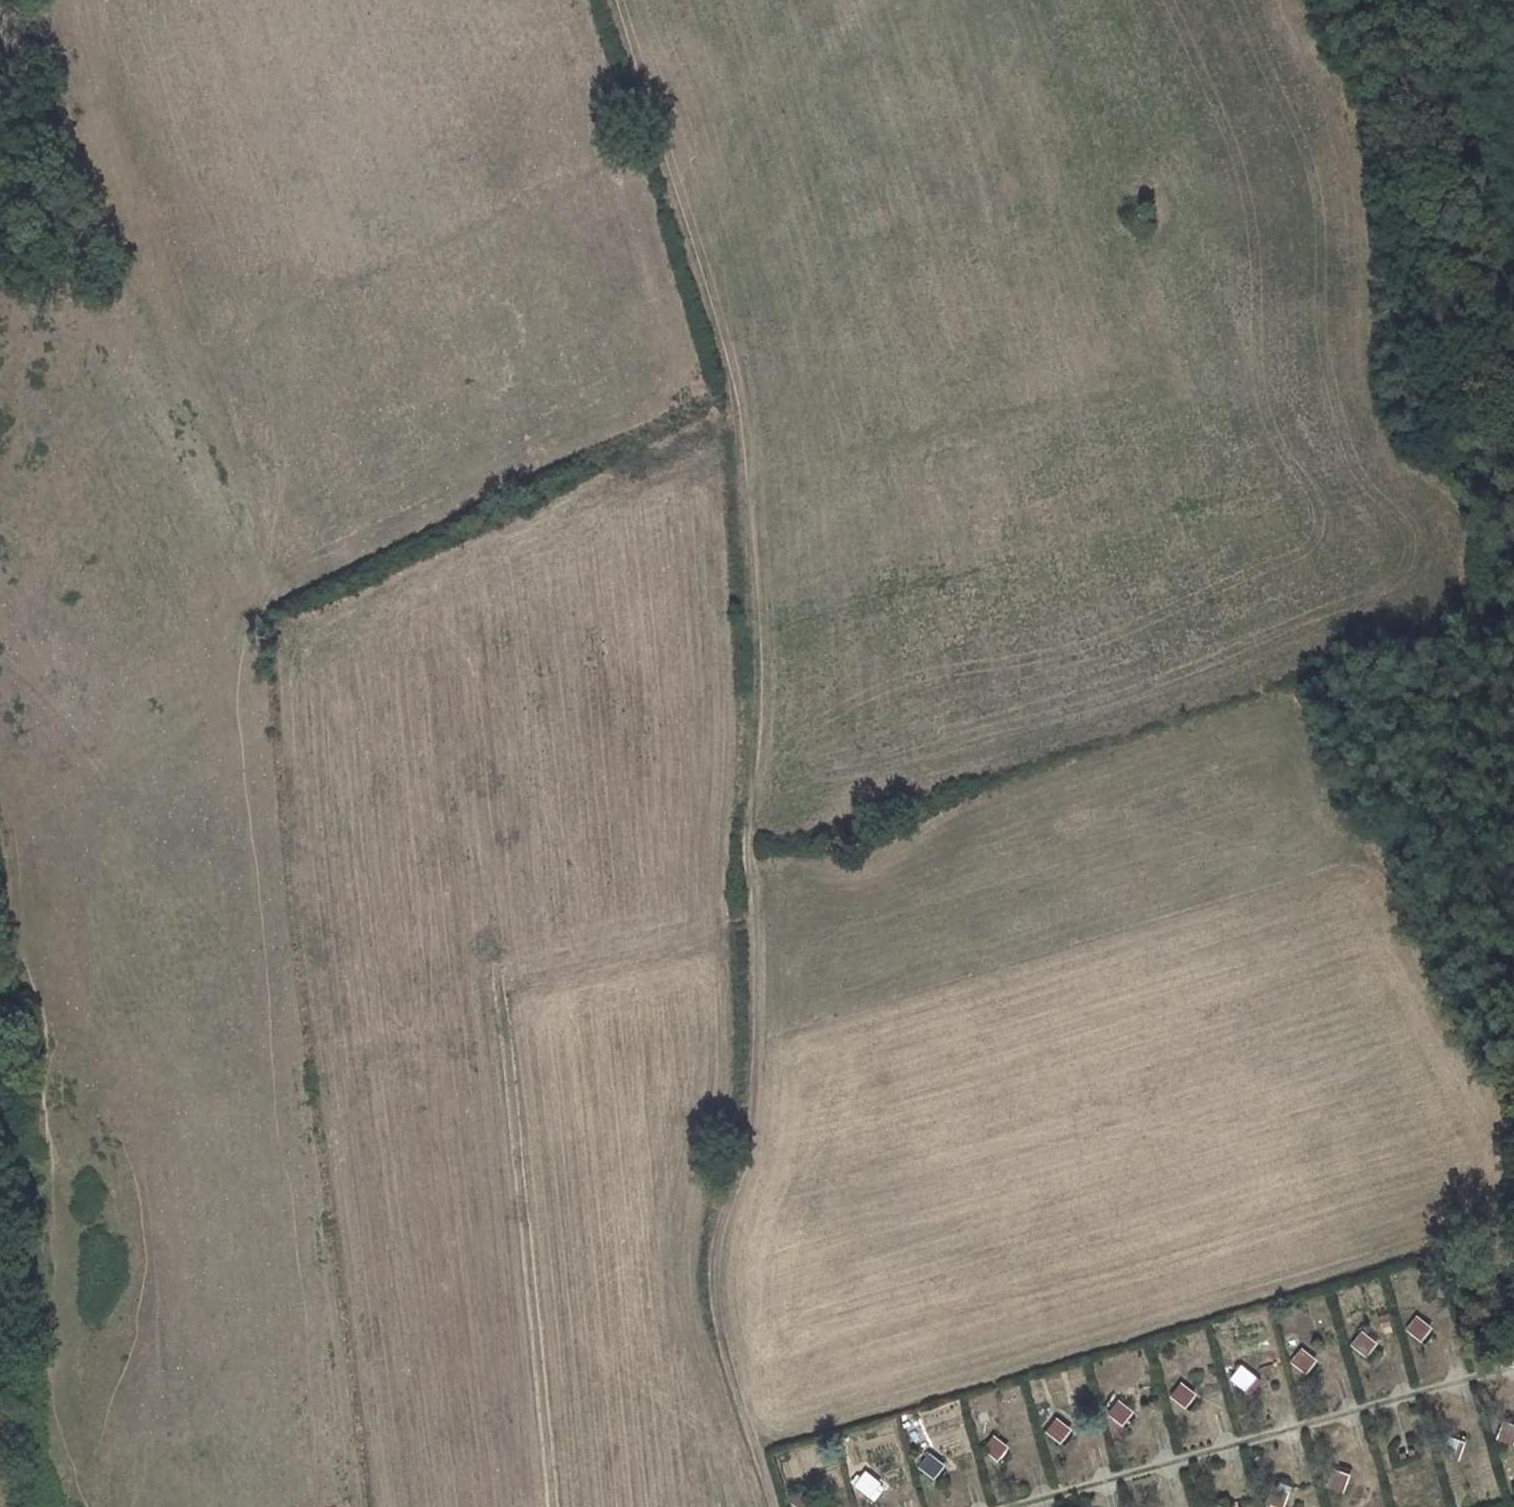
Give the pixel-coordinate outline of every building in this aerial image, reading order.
[(1135,217),(1140,230),(1151,225),(1147,214),(1135,217)] [(1418,1318),(1408,1331),(1418,1338),(1428,1325),(1418,1318)] [(1363,1333),(1354,1346),(1364,1353),(1373,1340),(1363,1333)] [(1303,1351),(1294,1363),(1304,1371),(1313,1358),(1303,1351)] [(1243,1368),(1233,1379),(1242,1386),(1251,1374),(1243,1368)] [(1182,1385),(1173,1398),(1182,1404),(1191,1392),(1182,1385)] [(1118,1402),(1110,1414),(1120,1421),(1129,1409),(1118,1402)] [(1057,1420),(1048,1432),(1058,1440),(1067,1427),(1057,1420)] [(1499,1438),(1511,1442),(1513,1434),(1513,1426),(1504,1423),(1499,1438)] [(994,1438),(985,1450),(994,1458),(1004,1445),(994,1438)] [(1450,1438),(1444,1454),(1456,1459),(1463,1443),(1450,1438)] [(1414,1449),(1401,1453),(1403,1459),(1416,1456),(1414,1449)] [(931,1455),(921,1468),(931,1476),(941,1463),(931,1455)] [(1334,1471),(1328,1487),(1340,1492),(1346,1475),(1334,1471)] [(866,1473),(856,1485),(866,1493),(875,1480),(866,1473)] [(1268,1503),(1279,1506),(1280,1506),(1286,1492),(1273,1487),(1268,1503)] [(794,1504),(799,1506),(807,1506),(813,1499),(803,1492),(794,1504)]
